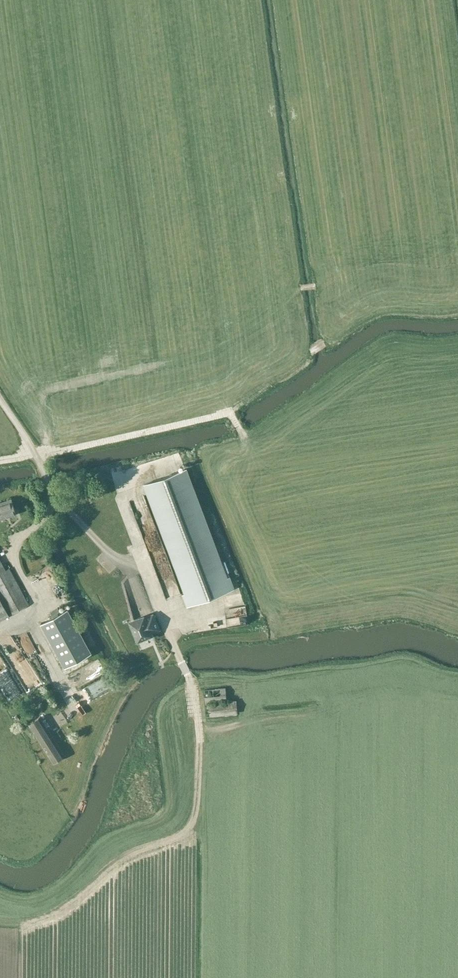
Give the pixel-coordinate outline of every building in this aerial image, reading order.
[(188,605),(235,587),(230,576),(227,577),(185,468),(146,483),(187,592),(183,593),(188,605)] [(16,513),(11,498),(0,502),(0,518),(16,513)] [(10,614),(30,603),(10,567),(7,569),(0,557),(0,619),(10,614)] [(67,608),(41,623),(65,667),(91,652),(67,608)] [(161,630),(154,613),(145,616),(145,614),(128,621),(137,643),(154,637),(153,634),(161,630)] [(16,632),(26,652),(34,647),(25,628),(16,632)] [(73,685),(89,676),(82,664),(67,673),(73,685)] [(227,701),(226,687),(204,689),(205,703),(227,701)] [(28,706),(33,703),(30,697),(24,699),(28,706)] [(238,713),(237,700),(205,703),(206,717),(238,713)] [(43,720),(40,716),(28,723),(53,763),(65,755),(47,726),(49,725),(46,719),(43,720)]
